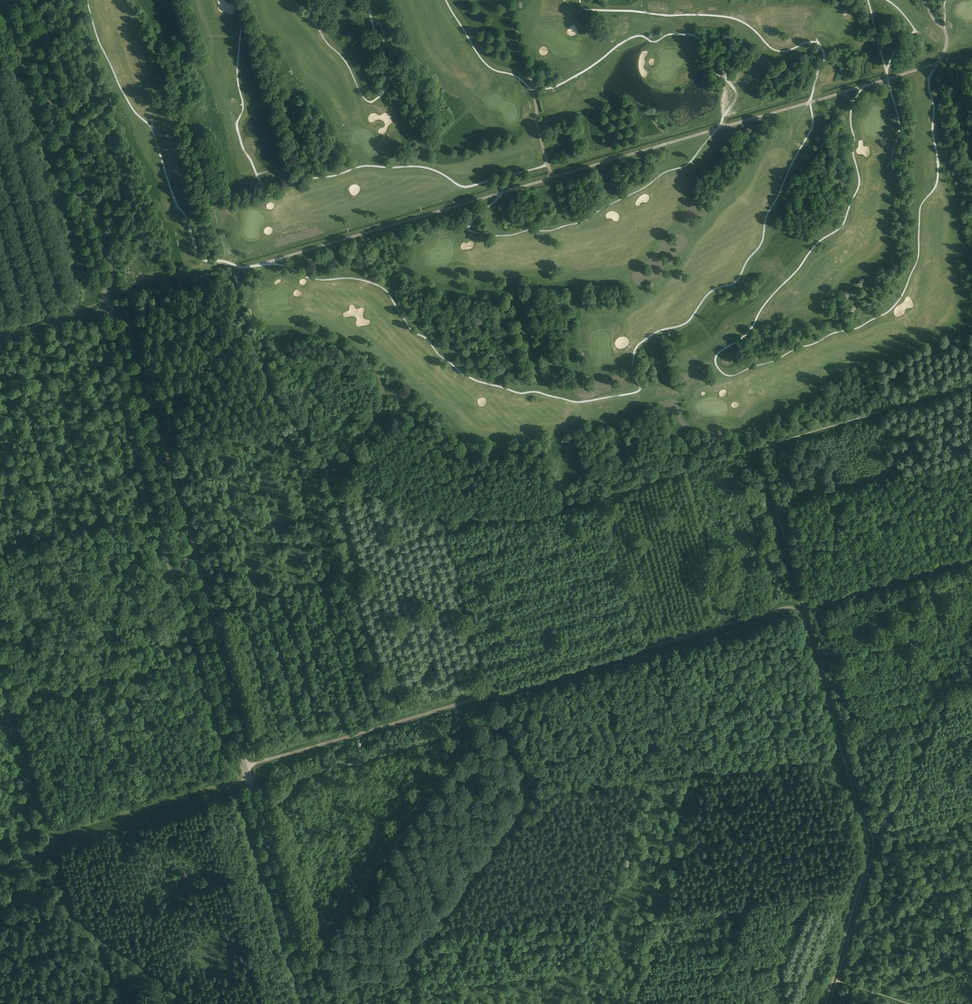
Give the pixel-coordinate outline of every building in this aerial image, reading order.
[(539,50),(543,54),(548,49),(544,45),(539,50)] [(529,803),(526,808),(534,813),(537,808),(529,803)]
